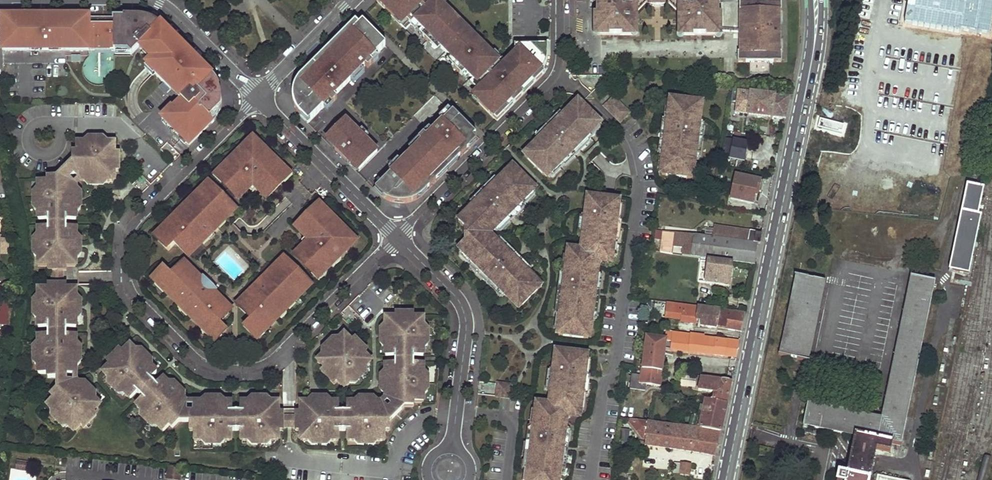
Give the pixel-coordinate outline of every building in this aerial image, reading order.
[(497,122),(541,77),(545,74),(542,71),(547,61),(547,55),(548,45),(515,46),(515,54),(515,62),(507,70),(503,66),(482,45),(480,47),(451,19),(454,16),(437,0),(379,0),(377,2),(406,30),(415,22),(426,33),(423,36),(433,46),(436,43),(455,62),(452,65),(462,76),(466,72),(477,84),(474,87),(476,89),(484,98),(479,103),(497,122)] [(719,0),(596,0),(596,35),(635,35),(635,15),(647,2),(658,6),(668,2),(680,14),(680,35),(719,35),(719,33),(719,28),(719,0)] [(782,11),(782,2),(740,1),(740,11),(741,11),(741,30),(741,35),(741,53),(738,53),(738,62),(782,62),(782,53),(780,53),(780,11),(782,11)] [(142,18),(114,18),(114,25),(137,25),(141,25),(145,26),(149,27),(153,29),(158,32),(208,82),(211,86),(213,90),(214,95),(215,99),(215,103),(214,106),(213,110),(212,113),(209,117),(203,123),(208,128),(212,123),(216,120),(218,116),(220,113),(221,109),(222,105),(222,100),(222,97),(221,92),(220,89),(218,85),(216,81),(213,78),(213,77),(162,27),(156,23),(152,21),(147,19),(142,18)] [(334,97),(386,46),(364,24),(354,34),(307,81),(303,85),(301,91),(300,97),(300,99),(301,104),(303,107),(304,110),(299,115),(300,116),(308,123),(317,114),(315,112),(322,104),(321,104),(331,94),(334,97)] [(3,51),(114,51),(114,25),(3,25),(3,51)] [(181,101),(162,119),(189,147),(208,128),(203,123),(209,117),(212,113),(213,110),(214,106),(215,103),(215,99),(214,95),(213,90),(211,86),(208,82),(158,32),(153,29),(149,27),(145,26),(141,25),(137,25),(114,25),(114,51),(114,52),(128,52),(131,56),(139,48),(152,61),(147,67),(181,101)] [(298,113),(299,115),(304,110),(303,107),(301,104),(300,99),(300,97),(301,91),(303,85),(307,81),(354,34),(349,29),(301,78),(296,83),(294,90),(293,93),(293,100),(295,107),(298,113)] [(515,62),(515,54),(503,66),(507,70),(515,62)] [(790,97),(737,91),(734,113),(747,114),(747,116),(772,118),(772,117),(786,118),(790,97)] [(322,104),(325,107),(334,97),(331,94),(321,104),(322,104)] [(605,107),(621,122),(629,113),(614,98),(605,107)] [(665,141),(662,159),(664,159),(662,175),(692,179),(694,162),(695,163),(701,119),(699,119),(701,102),(671,99),(669,115),(668,115),(665,135),(669,136),(668,141),(665,141)] [(536,144),(525,156),(546,177),(558,166),(559,167),(573,152),(571,150),(575,146),(578,148),(590,136),(589,134),(600,123),(579,102),(568,113),(567,112),(535,143),(536,144)] [(325,107),(322,104),(315,112),(317,114),(325,107)] [(476,136),(453,113),(380,186),(382,188),(377,193),(379,194),(381,196),(384,198),(388,200),(391,202),(395,203),(399,204),(402,204),(404,204),(408,203),(412,202),(415,201),(417,200),(415,197),(455,156),(453,154),(458,148),(454,144),(458,139),(465,146),(476,136)] [(328,138),(338,148),(355,131),(355,130),(346,121),(328,138)] [(368,144),(355,131),(338,148),(335,151),(348,163),(351,161),(368,144)] [(744,159),(746,139),(723,137),(721,157),(744,159)] [(224,175),(220,179),(240,199),(249,189),(257,181),(261,185),(257,188),(257,189),(267,198),(286,179),(282,175),(286,172),(275,161),(273,162),(262,150),(263,149),(253,139),(243,149),(245,150),(233,162),(232,161),(221,172),(224,175)] [(455,156),(465,146),(458,139),(454,144),(458,148),(453,154),(455,156)] [(48,285),(48,289),(38,289),(38,297),(38,306),(38,311),(38,320),(38,328),(48,328),(48,336),(38,336),(38,343),(38,352),(38,358),(38,367),(38,374),(48,374),(48,378),(57,378),(57,389),(51,395),(54,398),(47,405),(52,411),(58,417),(62,421),(69,427),(74,432),(81,425),(84,428),(97,415),(94,412),(101,405),(96,400),(89,393),(86,390),(79,383),(78,382),(67,382),(67,374),(77,374),(77,366),(77,357),(77,352),(77,343),(77,336),(67,336),(67,328),(77,328),(77,320),(77,311),(77,306),(77,297),(77,289),(67,289),(67,285),(63,285),(63,277),(63,270),(67,270),(67,266),(77,266),(77,259),(77,250),(77,245),(77,236),(77,228),(67,228),(67,220),(77,220),(77,213),(77,203),(77,199),(77,189),(77,187),(69,179),(74,174),(82,182),(84,182),(94,182),(99,182),(108,182),(115,182),(115,172),(119,172),(119,153),(115,153),(115,143),(108,143),(99,143),(94,143),(84,143),(77,143),(77,153),(73,153),(73,162),(57,178),(49,178),(49,182),(38,182),(38,189),(38,198),(38,204),(38,212),(38,220),(49,220),(49,228),(38,228),(38,236),(38,245),(38,250),(38,259),(38,267),(48,267),(48,271),(52,271),(52,285),(48,285)] [(368,144),(351,161),(360,170),(378,153),(368,144)] [(243,149),(232,161),(233,162),(245,150),(243,149)] [(263,149),(262,150),(273,162),(275,161),(263,149)] [(982,177),(985,161),(977,160),(973,175),(982,177)] [(520,308),(541,287),(529,276),(530,274),(518,262),(515,264),(511,260),(513,258),(494,238),(492,239),(488,235),(492,231),(494,232),(508,218),(505,215),(509,211),(511,213),(512,213),(525,201),(524,200),(535,188),(514,167),(502,179),(501,178),(470,209),(471,210),(459,222),(464,228),(465,241),(459,247),(471,260),(470,261),(507,298),(508,297),(520,308)] [(757,192),(760,180),(735,175),(730,199),(752,203),(755,191),(757,192)] [(253,193),(257,189),(257,188),(261,185),(257,181),(249,189),(253,193)] [(214,190),(214,189),(208,184),(204,188),(206,190),(210,194),(214,190)] [(967,185),(949,270),(968,275),(981,216),(978,216),(984,189),(967,185)] [(223,219),(233,210),(214,190),(210,194),(206,190),(195,201),(187,209),(186,210),(178,218),(169,226),(171,228),(170,228),(159,239),(158,240),(169,251),(176,243),(188,255),(203,239),(201,237),(204,234),(207,236),(212,236),(212,231),(210,229),(221,217),(223,219)] [(585,213),(582,241),(583,241),(583,247),(577,251),(569,250),(567,268),(566,267),(559,319),(561,319),(559,336),(588,339),(590,323),(592,323),(595,297),(592,297),(592,291),(596,291),(598,272),(597,271),(598,266),(603,261),(611,262),(613,245),(615,245),(618,217),(617,217),(619,200),(589,196),(587,213),(585,213)] [(187,209),(195,201),(193,199),(185,207),(187,209)] [(729,207),(744,211),(745,204),(730,201),(729,207)] [(178,218),(186,210),(184,208),(176,216),(178,218)] [(316,209),(297,228),(306,238),(310,235),(314,238),(306,246),(296,256),(316,275),(319,271),(323,274),(334,263),(333,262),(344,250),(346,252),(356,242),(346,232),(344,233),(333,222),(334,220),(323,209),(319,213),(316,209)] [(210,229),(212,231),(223,219),(221,217),(210,229)] [(334,220),(333,222),(344,233),(346,232),(334,220)] [(159,239),(170,228),(167,225),(156,236),(159,239)] [(669,254),(706,259),(753,265),(756,244),(748,243),(750,232),(714,227),(713,238),(663,232),(660,251),(668,252),(669,254)] [(756,244),(759,245),(761,233),(750,232),(748,243),(756,244)] [(302,242),(306,246),(314,238),(310,235),(306,238),(302,242)] [(334,263),(346,252),(344,250),(333,262),(334,263)] [(305,281),(285,262),(275,272),(277,274),(266,285),(264,283),(259,283),(259,288),(261,290),(258,294),(256,291),(240,307),(252,319),(244,326),(255,336),(266,325),(267,324),(269,325),(277,317),(285,309),(286,308),(294,300),(305,289),(301,285),(305,281)] [(174,277),(186,265),(185,263),(172,275),(174,277)] [(732,266),(705,263),(702,283),(723,286),(725,277),(730,278),(732,266)] [(218,321),(229,309),(214,294),(212,295),(209,291),(210,290),(211,285),(205,285),(203,286),(200,282),(201,281),(186,265),(174,277),(172,275),(166,270),(156,280),(169,292),(167,294),(177,304),(179,302),(193,316),(191,318),(201,328),(202,326),(215,339),(225,329),(220,323),(218,321)] [(153,279),(167,294),(169,292),(156,280),(166,270),(165,268),(153,279)] [(275,272),(264,283),(266,285),(277,274),(275,272)] [(790,303),(819,309),(825,282),(796,276),(790,303)] [(875,450),(890,453),(892,444),(898,445),(933,281),(911,277),(882,418),(808,403),(803,425),(855,436),(847,475),(838,473),(836,479),(868,479),(875,450)] [(311,286),(306,281),(305,281),(301,285),(305,289),(307,291),(311,286)] [(294,300),(286,308),(288,310),(296,302),(294,300)] [(177,304),(191,318),(193,316),(179,302),(177,304)] [(746,313),(731,311),(730,312),(719,311),(719,309),(667,303),(666,312),(674,313),(674,315),(696,319),(696,317),(701,318),(700,326),(717,329),(717,328),(742,332),(744,323),(746,313)] [(779,355),(808,362),(819,309),(790,303),(779,355)] [(218,321),(220,323),(232,310),(230,308),(229,309),(218,321)] [(287,311),(285,309),(277,317),(279,319),(287,311)] [(309,403),(301,403),(301,413),(297,413),(297,417),(292,417),(292,427),(297,427),(297,431),(301,431),(301,441),(308,441),(317,441),(323,441),(331,441),(339,441),(339,431),(347,431),(347,441),(355,441),(364,441),(369,441),(378,441),(386,441),(386,431),(390,431),(390,422),(405,407),(414,407),(414,403),(424,403),(424,395),(424,387),(424,381),(424,372),(424,365),(414,364),(414,356),(424,356),(424,349),(424,340),(424,334),(424,326),(424,318),(414,318),(414,314),(396,314),(396,318),(386,318),(386,325),(386,335),(386,340),(386,349),(385,356),(396,356),(396,364),(385,364),(385,372),(385,381),(385,386),(385,395),(385,397),(393,405),(388,411),(380,402),(378,402),(369,403),(364,403),(355,403),(347,403),(347,413),(339,413),(339,403),(332,403),(322,403),(318,403),(309,403)] [(266,325),(255,336),(258,339),(270,328),(266,325)] [(227,330),(225,329),(215,339),(202,326),(201,328),(216,342),(227,330)] [(740,341),(731,341),(731,342),(703,339),(704,337),(667,333),(666,338),(659,337),(657,351),(665,352),(665,348),(737,358),(740,341)] [(352,342),(344,335),(339,340),(333,346),(329,350),(323,356),(317,362),(324,369),(322,371),(335,385),(338,382),(345,389),(350,383),(356,377),(360,373),(366,367),(372,362),(365,355),(368,352),(355,339),(352,342)] [(107,363),(110,366),(103,373),(108,378),(115,385),(118,388),(125,395),(130,400),(137,393),(143,398),(136,406),(141,411),(147,417),(151,421),(157,427),(163,433),(170,425),(173,428),(179,422),(190,422),(190,431),(194,431),(194,441),(202,441),(211,441),(216,441),(225,441),(233,441),(232,431),(241,431),(241,441),(248,441),(257,441),(262,441),(271,441),(279,441),(279,431),(283,431),(283,427),(288,427),(288,417),(283,417),(283,413),(280,413),(279,413),(279,403),(271,403),(262,403),(257,402),(248,402),(241,402),(241,413),(232,413),(232,402),(225,402),(216,402),(211,402),(202,402),(194,402),(194,413),(186,413),(186,401),(185,400),(178,394),(175,390),(168,384),(163,378),(156,385),(150,380),(157,373),(152,367),(146,361),(142,357),(136,351),(130,345),(123,352),(120,350),(107,363)] [(534,422),(527,473),(529,473),(528,479),(558,479),(559,477),(560,478),(563,451),(560,451),(560,445),(564,446),(567,426),(565,426),(566,420),(571,416),(579,417),(581,399),(583,399),(586,371),(585,371),(587,354),(557,351),(555,367),(553,367),(550,395),(551,396),(551,401),(545,405),(538,404),(535,422),(534,422)] [(663,362),(664,357),(657,356),(655,368),(662,369),(661,371),(662,371),(667,372),(668,369),(666,369),(667,363),(663,362)] [(695,376),(682,374),(681,385),(694,387),(695,376)] [(729,391),(731,381),(701,377),(698,390),(713,392),(712,401),(727,402),(729,391)] [(497,396),(510,398),(511,386),(499,384),(497,396)] [(712,401),(706,399),(700,425),(692,424),(692,425),(691,427),(694,427),(694,429),(700,429),(700,427),(720,431),(723,418),(727,402),(712,401)] [(662,423),(631,420),(631,424),(633,424),(633,431),(646,433),(645,445),(658,447),(662,423)] [(691,427),(662,423),(658,447),(715,456),(717,448),(720,432),(700,429),(694,429),(694,427),(691,427)] [(34,461),(16,459),(14,469),(33,471),(34,461)] [(680,474),(690,475),(691,466),(682,464),(680,474)] [(166,466),(164,479),(180,479),(182,468),(166,466)]
